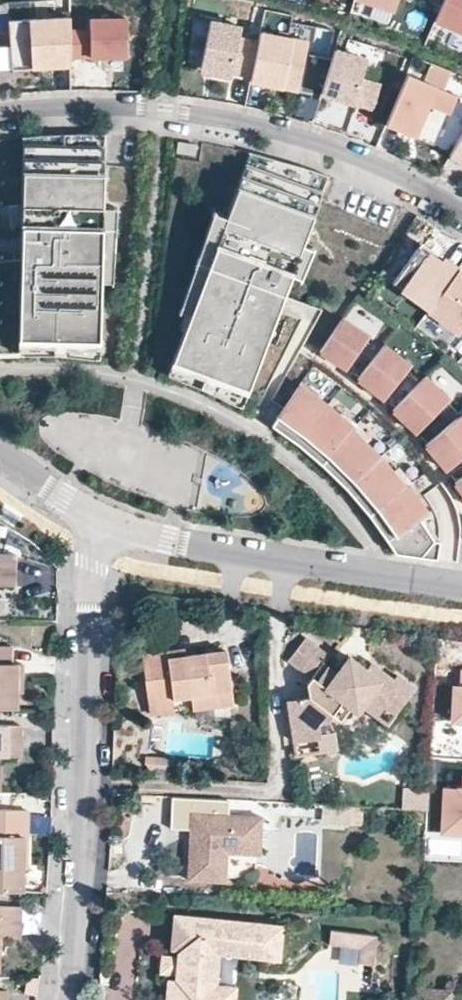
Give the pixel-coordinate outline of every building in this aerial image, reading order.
[(394,11),(397,0),(361,0),(394,11)] [(436,21),(461,32),(461,0),(444,0),(436,21)] [(70,31),(70,17),(9,20),(12,69),(70,66),(70,57),(70,31)] [(127,56),(126,19),(90,19),(90,31),(70,31),(70,57),(127,56)] [(257,45),(238,41),(241,27),(210,20),(201,67),(210,68),(213,73),(230,76),(231,72),(251,76),(257,45)] [(298,90),(308,42),(260,32),(257,45),(251,76),(250,81),(275,85),(276,81),(281,82),(280,87),(298,90)] [(361,76),(366,59),(334,50),(321,93),(372,108),(380,82),(361,76)] [(433,67),(427,81),(445,89),(451,75),(433,67)] [(456,95),(435,87),(436,86),(407,74),(386,125),(403,132),(409,119),(419,123),(416,130),(436,138),(447,113),(448,114),(456,95)] [(436,138),(416,130),(419,123),(409,119),(403,132),(433,145),(436,138)] [(103,206),(104,134),(64,135),(23,137),(19,339),(100,342),(101,284),(102,237),(103,206)] [(450,155),(461,162),(461,134),(450,155)] [(195,156),(197,145),(178,143),(177,153),(195,156)] [(302,244),(327,176),(280,161),(250,153),(227,217),(216,246),(190,314),(173,361),(211,375),(247,393),(267,340),(277,311),(283,295),(289,280),(302,244)] [(115,238),(116,207),(103,206),(102,237),(115,238)] [(216,246),(227,217),(216,213),(205,243),(216,246)] [(113,285),(115,238),(102,237),(101,284),(113,285)] [(190,314),(216,246),(205,243),(180,311),(190,314)] [(301,284),(314,248),(302,244),(289,280),(301,284)] [(445,267),(422,250),(395,287),(432,313),(461,273),(461,271),(461,269),(450,261),(445,267)] [(461,273),(432,313),(426,320),(456,342),(461,334),(461,274),(461,273)] [(323,310),(283,295),(277,311),(315,330),(323,310)] [(315,330),(277,311),(267,340),(306,354),(315,330)] [(372,340),(345,321),(343,323),(369,340),(360,354),(362,355),(372,340)] [(369,340),(343,323),(321,356),(329,361),(333,355),(351,367),(360,354),(369,340)] [(99,360),(100,342),(19,339),(19,355),(59,355),(99,360)] [(414,369),(387,348),(385,349),(411,369),(401,382),(403,383),(414,369)] [(411,369),(385,349),(359,383),(368,389),(372,384),(389,397),(401,382),(411,369)] [(351,367),(333,355),(329,361),(347,373),(351,367)] [(247,393),(211,375),(173,361),(167,376),(182,381),(215,395),(241,409),(247,393)] [(453,404),(428,379),(426,381),(449,404),(438,415),(440,417),(453,404)] [(449,404),(426,381),(394,414),(402,421),(407,416),(422,431),(438,415),(449,404)] [(389,397),(372,384),(368,389),(385,403),(389,397)] [(355,427),(329,405),(300,386),(276,418),(288,425),(322,452),(351,480),(377,510),(390,529),(380,534),(395,554),(436,560),(440,540),(434,539),(420,519),(428,514),(408,484),(405,486),(382,456),(353,430),(355,427)] [(422,431),(407,416),(402,421),(418,436),(422,431)] [(322,452),(288,425),(276,418),(271,427),(282,434),(315,460),(343,487),(368,516),(380,534),(390,529),(377,510),(351,480),(322,452)] [(461,419),(427,449),(434,457),(439,453),(453,469),(461,462),(461,419)] [(453,469),(439,453),(434,457),(448,474),(453,469)] [(15,588),(15,556),(0,556),(0,588),(15,588)] [(0,620),(10,620),(9,591),(0,591),(0,618),(0,620)] [(397,693),(408,701),(419,685),(401,672),(396,677),(375,661),(371,669),(354,656),(343,670),(327,659),(332,652),(310,637),(294,658),(315,674),(310,681),(311,696),(289,700),(293,742),(321,738),(320,721),(330,720),(347,694),(369,691),(389,704),(397,693)] [(22,711),(23,683),(28,683),(28,666),(13,665),(13,649),(0,649),(0,711),(22,711)] [(192,698),(234,693),(229,651),(188,655),(188,649),(143,656),(147,702),(174,698),(192,698)] [(458,669),(457,685),(452,685),(450,720),(461,720),(461,670),(458,669)] [(235,704),(234,693),(192,698),(194,708),(235,704)] [(399,712),(408,701),(397,693),(389,704),(399,712)] [(176,710),(174,698),(147,702),(149,713),(176,710)] [(23,728),(0,728),(0,795),(1,761),(23,761),(23,728)] [(334,736),(321,738),(293,742),(294,756),(336,750),(334,736)] [(149,760),(150,774),(176,771),(175,757),(149,760)] [(460,776),(460,788),(442,787),(440,832),(460,834),(460,824),(461,824),(461,776),(460,776)] [(396,810),(423,811),(425,789),(398,788),(396,810)] [(21,894),(22,838),(27,838),(27,813),(0,813),(0,894),(21,894)] [(263,818),(192,814),(188,880),(225,882),(227,853),(260,855),(263,818)] [(21,942),(21,909),(0,908),(0,942),(21,942)] [(222,921),(175,915),(171,944),(178,945),(177,959),(175,974),(173,987),(166,987),(164,999),(212,999),(214,987),(218,956),(238,958),(238,953),(256,955),(280,951),(283,929),(241,923),(241,929),(221,927),(222,921)] [(241,923),(222,921),(221,927),(241,929),(241,923)] [(341,936),(328,934),(326,948),(339,950),(341,936)] [(372,940),(341,936),(339,950),(357,953),(355,967),(368,969),(372,940)] [(238,953),(238,958),(278,964),(280,951),(256,955),(238,953)] [(167,973),(169,958),(160,956),(158,971),(167,973)] [(177,959),(169,958),(167,973),(175,974),(177,959)] [(234,990),(214,987),(212,999),(232,999),(234,990)] [(412,990),(411,999),(442,999),(443,992),(412,990)]
